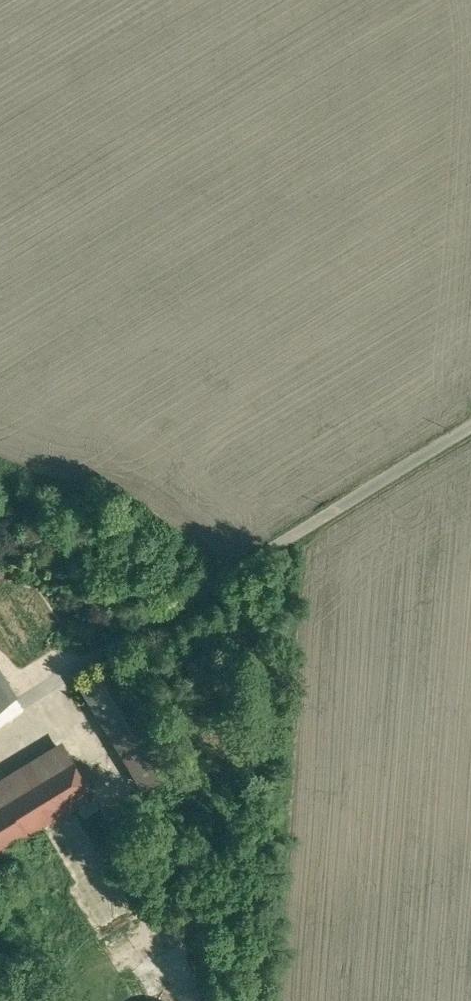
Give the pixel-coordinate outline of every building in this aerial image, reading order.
[(155,724),(118,662),(83,684),(120,745),(155,724)] [(15,697),(0,672),(0,706),(15,697)] [(0,779),(0,852),(41,827),(74,807),(95,794),(62,741),(0,779)] [(136,910),(74,807),(41,827),(75,882),(66,887),(95,935),(136,910)]
